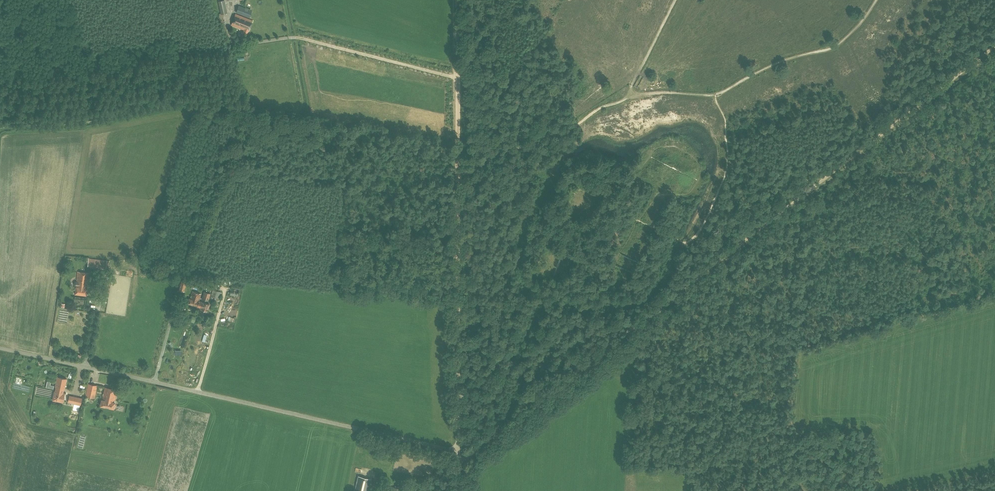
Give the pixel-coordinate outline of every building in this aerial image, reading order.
[(221,14),(228,13),(225,0),(224,0),(218,1),(221,14)] [(236,12),(250,17),(252,10),(239,5),(236,12)] [(241,37),(246,39),(253,20),(235,14),(231,25),(244,30),(241,37)] [(87,267),(106,269),(107,260),(89,258),(87,267)] [(75,294),(86,295),(89,273),(78,272),(75,294)] [(105,279),(103,292),(109,293),(111,280),(105,279)] [(213,307),(217,309),(222,292),(213,290),(209,303),(212,304),(213,301),(215,301),(213,307)] [(187,303),(198,306),(199,301),(201,294),(192,291),(190,298),(189,298),(187,303)] [(202,299),(208,301),(210,293),(204,291),(202,299)] [(209,304),(199,301),(198,306),(200,307),(200,309),(207,311),(209,304)] [(60,390),(64,391),(64,389),(67,379),(57,377),(55,387),(56,387),(56,389),(60,390)] [(88,383),(85,396),(95,398),(96,392),(97,385),(88,383)] [(100,405),(114,408),(115,408),(116,404),(115,404),(115,402),(114,402),(117,390),(105,387),(102,400),(102,399),(100,405)] [(63,394),(64,391),(60,390),(56,389),(55,391),(54,391),(52,400),(63,402),(64,394),(63,394)] [(369,489),(370,489),(371,486),(370,486),(371,479),(358,476),(354,490),(369,490),(369,489)]
